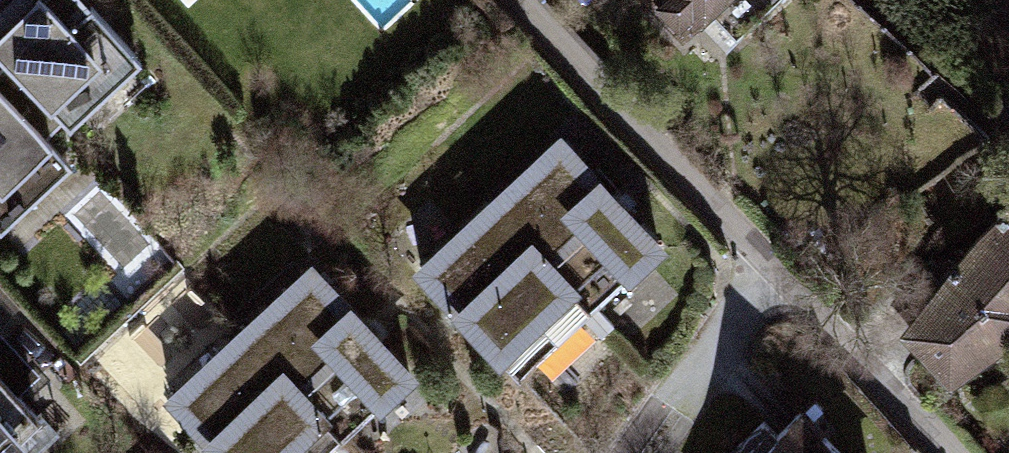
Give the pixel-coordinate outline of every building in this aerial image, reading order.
[(70,0),(0,0),(0,236),(3,239),(72,174),(48,148),(133,67),(70,0)] [(187,8),(196,0),(179,0),(187,8)] [(697,90),(790,0),(609,0),(697,90)] [(556,134),(410,276),(507,375),(588,296),(559,266),(586,239),(633,288),(671,252),(556,134)] [(907,327),(953,382),(1008,342),(1008,204),(907,327)] [(320,269),(164,401),(208,452),(347,452),(423,389),(320,269)] [(46,440),(0,390),(0,452),(31,452),(46,440)] [(808,414),(770,452),(848,452),(808,414)]
